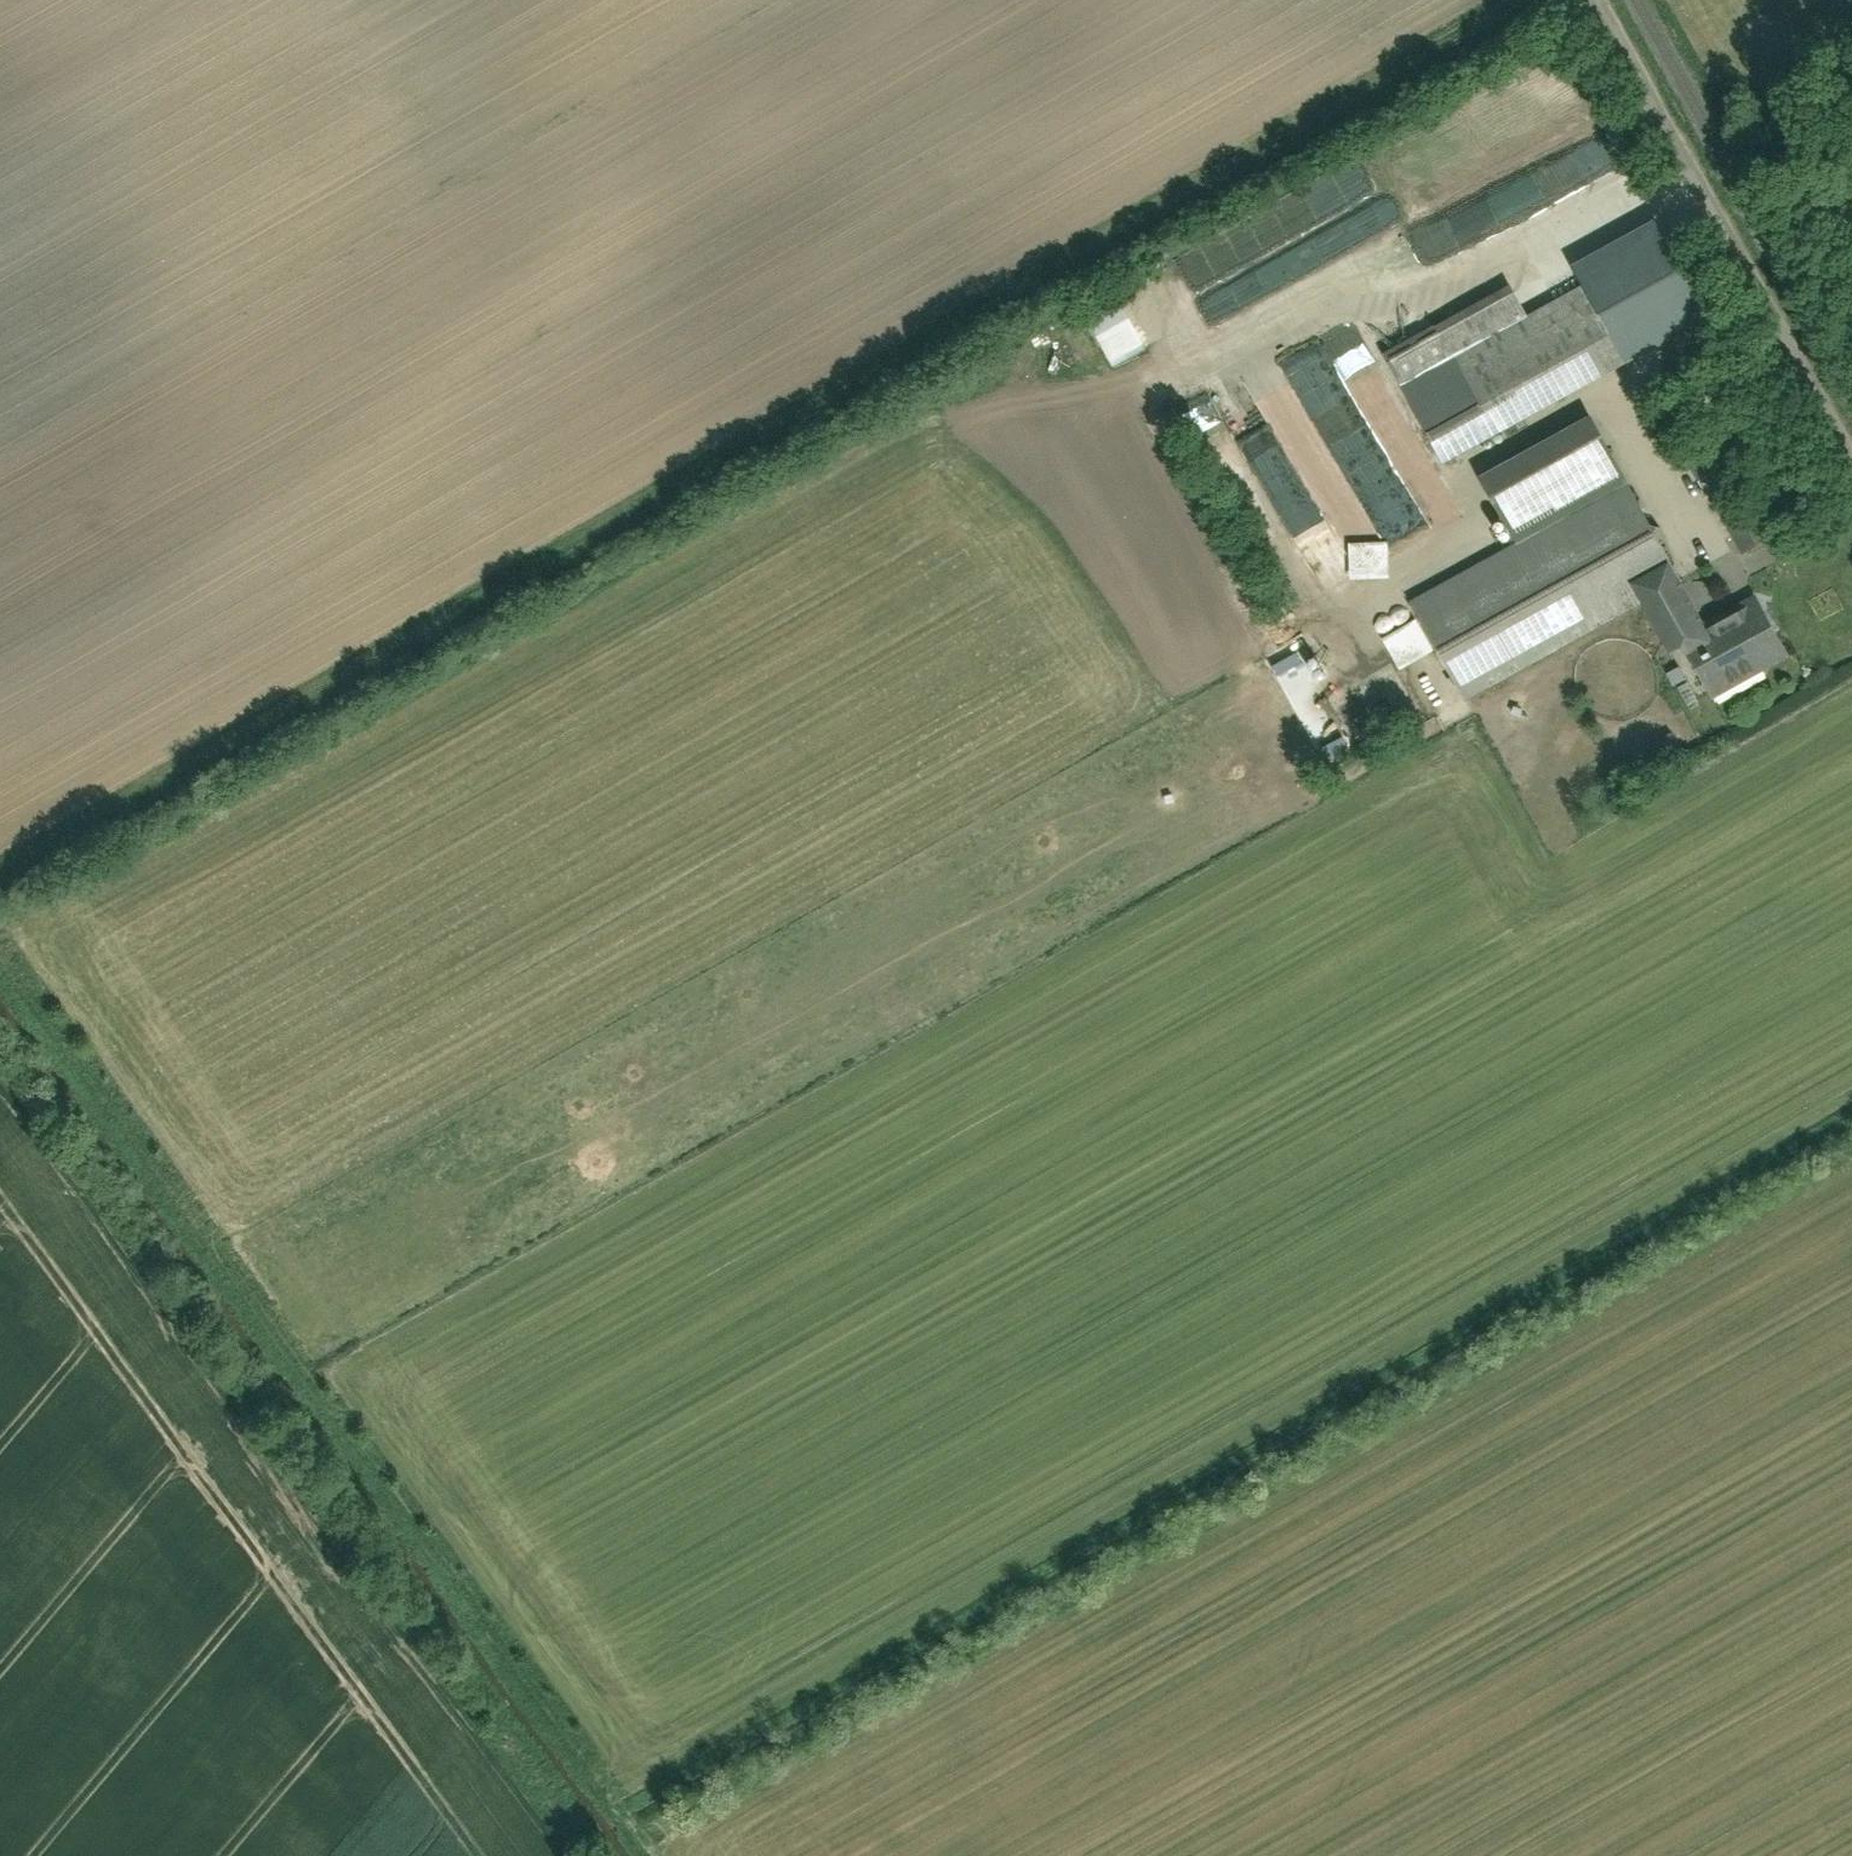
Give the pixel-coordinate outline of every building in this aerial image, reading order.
[(1512,289),(1385,356),(1439,457),(1622,361),(1581,284),(1524,313),(1512,289)] [(1120,364),(1155,345),(1122,287),(1088,306),(1120,364)] [(1283,363),(1250,377),(1282,453),(1315,439),(1283,363)] [(1521,542),(1411,605),(1464,696),(1644,592),(1673,642),(1681,638),(1708,622),(1592,420),(1486,481),(1521,542)] [(1703,478),(1746,554),(1772,539),(1730,463),(1703,478)] [(1708,622),(1681,638),(1715,697),(1792,652),(1758,593),(1708,622)]
